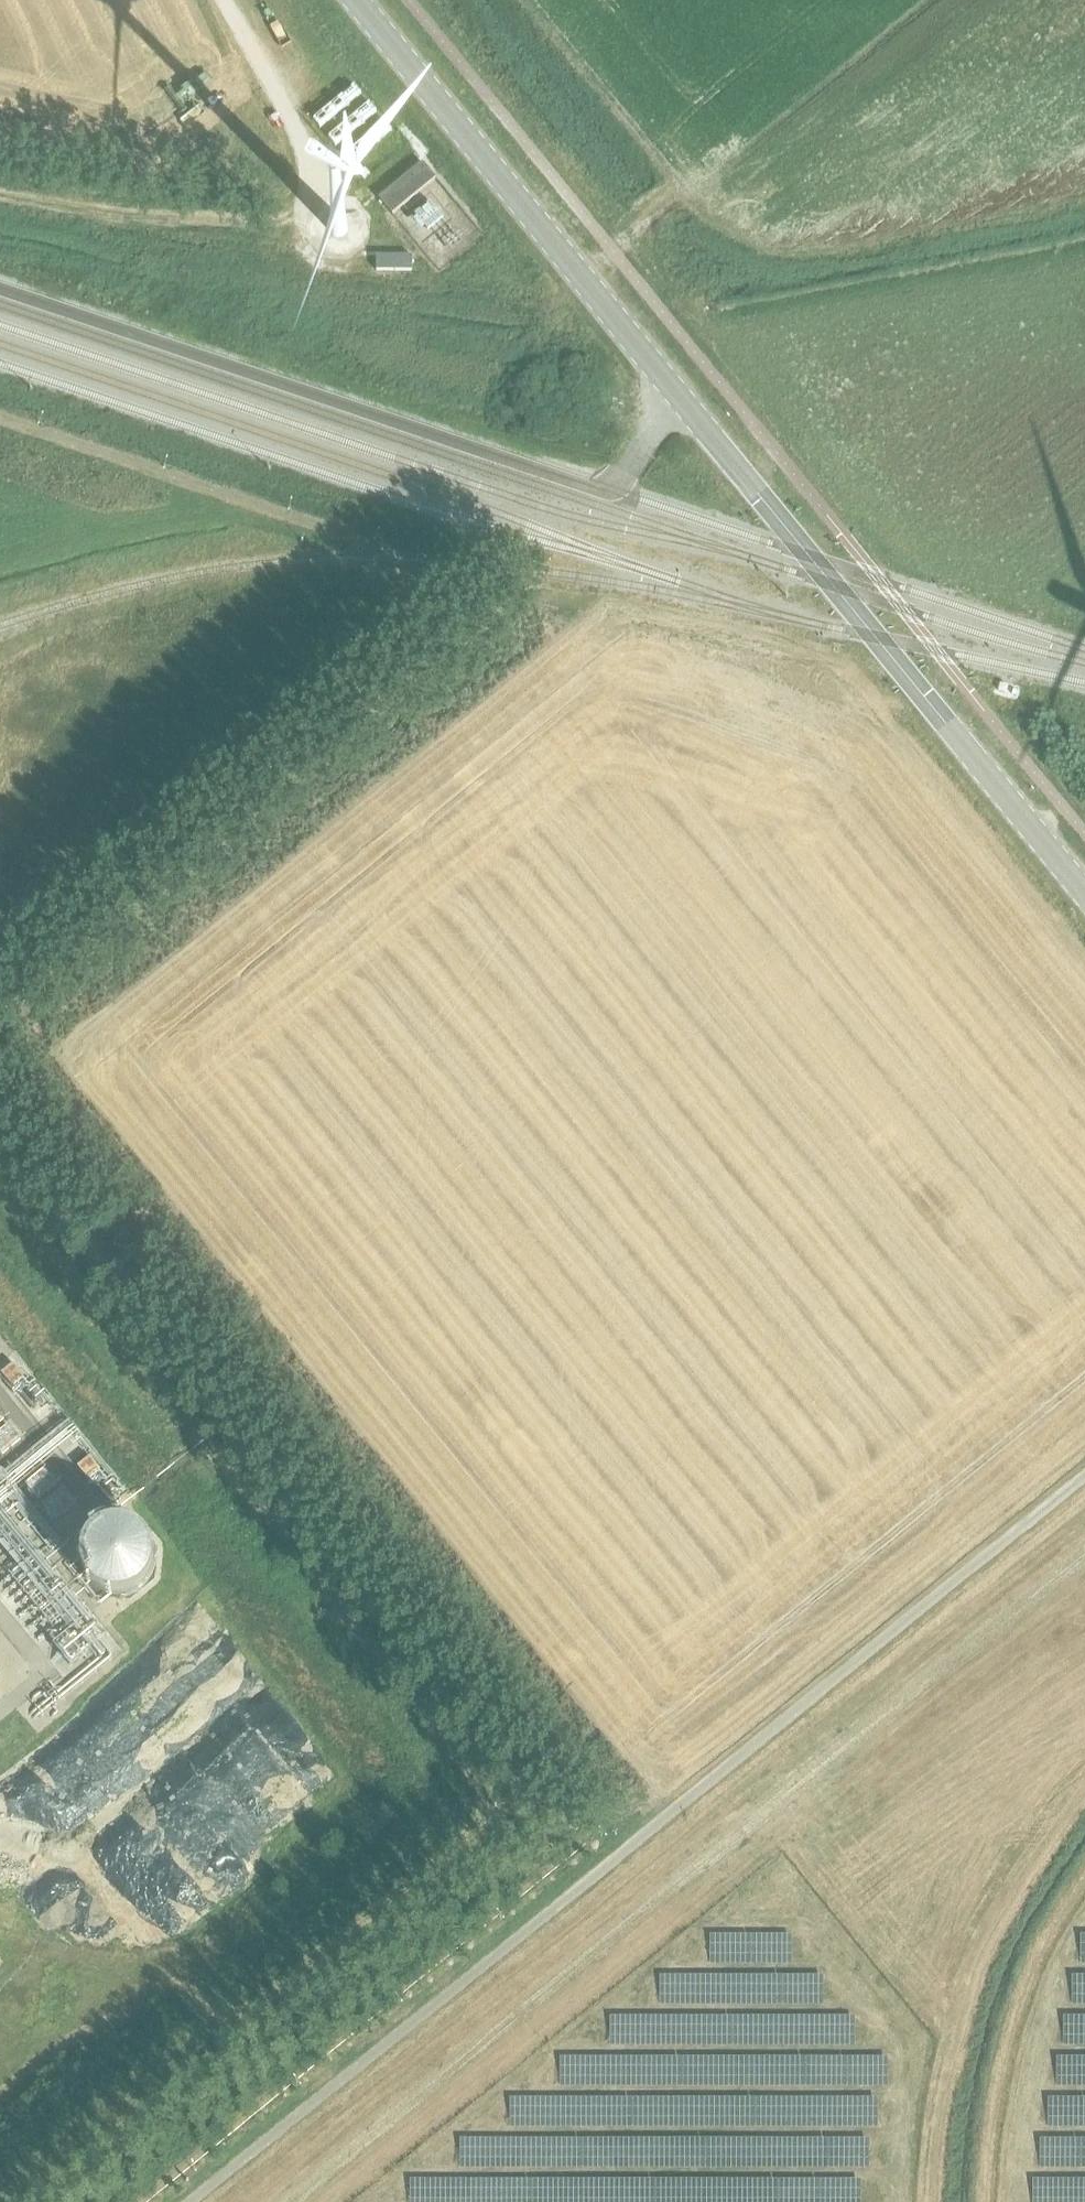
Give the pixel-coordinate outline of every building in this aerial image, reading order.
[(356,87),(314,121),(321,129),(362,94),(356,87)] [(371,105),(330,139),(337,147),(378,113),(371,105)] [(393,215),(437,179),(423,163),(379,199),(393,215)] [(425,216),(420,222),(433,234),(453,214),(428,191),(413,206),(425,216)] [(412,257),(377,256),(377,271),(412,271),(412,257)] [(20,1360),(4,1370),(14,1383),(29,1373),(20,1360)] [(94,1455),(82,1466),(96,1481),(109,1471),(94,1455)] [(99,1583),(108,1592),(120,1596),(133,1597),(145,1593),(155,1585),(162,1575),(165,1562),(163,1550),(158,1539),(149,1531),(138,1526),(125,1524),(113,1527),(102,1535),(95,1545),(91,1558),(93,1571),(99,1583)]
